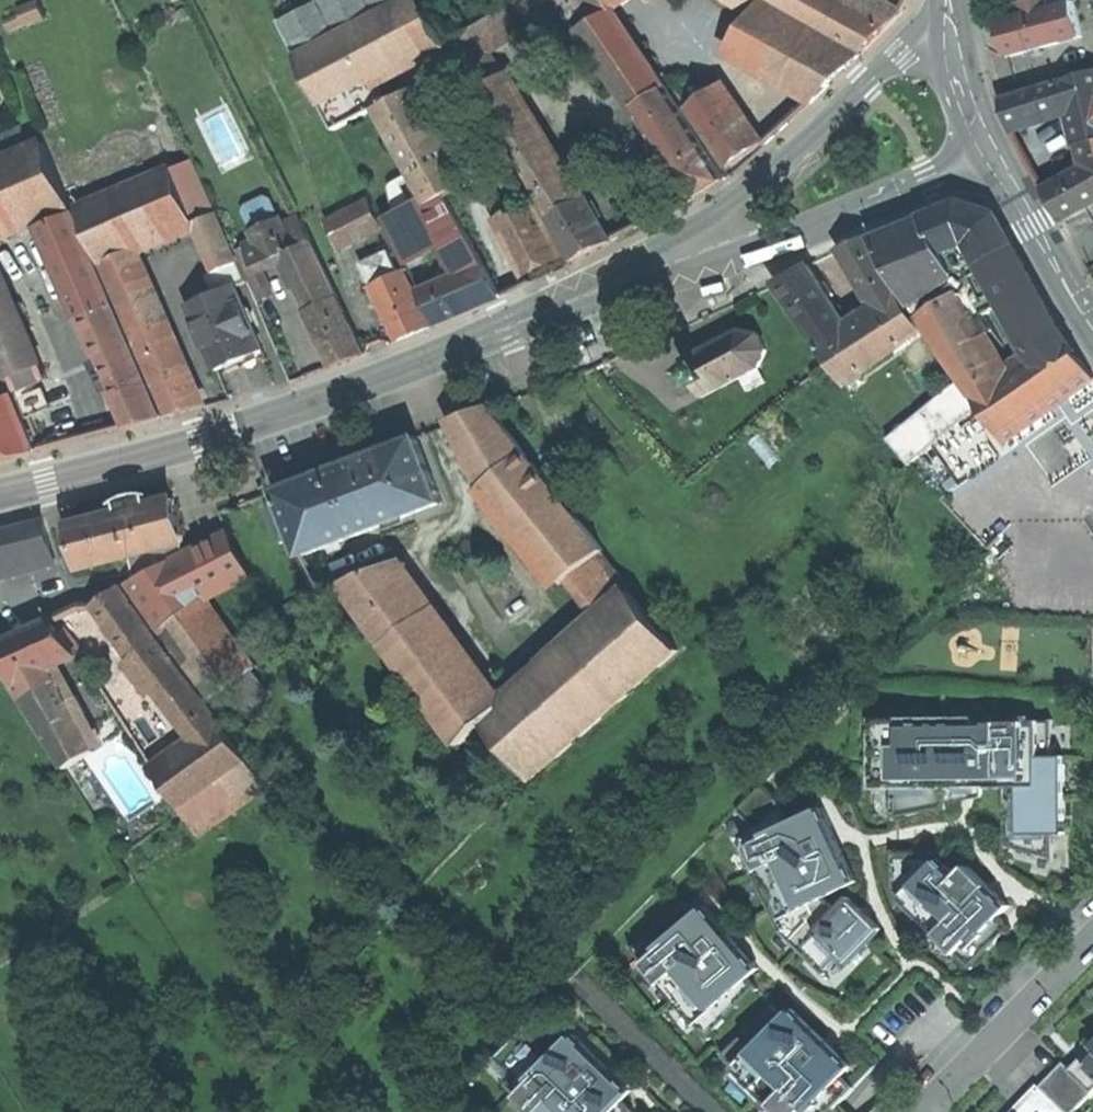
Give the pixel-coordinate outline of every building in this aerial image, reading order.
[(296,57),(400,0),(321,0),(278,23),(296,57)] [(423,0),(400,0),(296,57),(322,106),(376,78),(446,41),(423,0)] [(476,92),(503,74),(491,52),(565,8),(561,0),(520,0),(449,42),(476,92)] [(582,30),(615,10),(608,0),(561,0),(565,8),(580,31),(582,30)] [(615,10),(628,0),(608,0),(615,10)] [(762,0),(725,54),(815,103),(859,54),(762,0)] [(743,14),(754,0),(725,0),(743,14)] [(843,0),(772,0),(863,50),(889,25),(843,0)] [(1083,37),(1074,1),(1049,7),(1048,0),(1027,0),(1019,2),(1022,14),(998,21),(1003,38),(1008,56),(1083,37)] [(20,14),(24,23),(42,16),(37,3),(18,10),(20,14)] [(582,30),(633,108),(667,86),(615,10),(582,30)] [(24,23),(20,14),(5,20),(9,29),(24,23)] [(1083,157),(1092,151),(1092,72),(1065,80),(1071,108),(1076,128),(1083,157)] [(476,92),(545,214),(575,194),(503,74),(476,92)] [(389,102),(376,78),(322,106),(335,130),(374,110),(389,102)] [(1010,127),(1071,108),(1065,80),(1001,100),(1010,127)] [(689,108),(729,166),(746,154),(763,142),(723,84),(689,108)] [(633,108),(693,199),(709,188),(727,177),(667,86),(633,108)] [(407,92),(389,102),(374,110),(427,206),(461,187),(407,92)] [(4,134),(13,154),(31,146),(23,126),(4,134)] [(40,220),(73,206),(45,141),(31,146),(13,154),(0,160),(0,237),(15,231),(40,220)] [(1061,220),(1092,202),(1092,151),(1083,157),(1058,170),(1063,180),(1045,190),(1061,220)] [(175,167),(198,223),(217,215),(193,160),(175,167)] [(157,240),(194,224),(198,223),(175,167),(79,208),(103,264),(130,252),(157,240)] [(583,190),(575,194),(545,214),(572,261),(590,251),(612,240),(583,190)] [(490,207),(495,217),(516,206),(511,196),(490,207)] [(251,233),(253,232),(277,219),(279,218),(269,199),(263,197),(244,207),(241,214),(251,233)] [(424,258),(444,248),(469,234),(448,197),(427,208),(422,200),(382,221),(404,261),(421,252),(424,258)] [(561,253),(533,198),(516,206),(495,217),(524,272),(545,262),(561,253)] [(324,223),(338,249),(381,227),(367,200),(324,223)] [(955,205),(971,237),(982,259),(983,261),(1013,243),(996,214),(961,203),(955,205)] [(928,215),(945,248),(971,237),(955,205),(928,215)] [(40,220),(81,318),(115,305),(73,206),(40,220)] [(194,224),(214,272),(238,262),(217,215),(198,223),(194,224)] [(911,304),(954,277),(955,269),(945,248),(928,215),(876,236),(895,272),(893,273),(895,276),(894,276),(911,304)] [(263,264),(282,255),(311,243),(312,242),(301,220),(282,228),(277,219),(253,232),(257,240),(235,251),(245,272),(263,264)] [(444,248),(460,275),(486,264),(469,234),(444,248)] [(902,345),(922,329),(889,276),(893,273),(895,272),(876,236),(874,237),(872,235),(840,249),(879,310),(902,345)] [(945,248),(955,269),(964,270),(982,259),(971,237),(945,248)] [(299,287),(309,309),(336,295),(311,243),(282,255),(290,272),(299,287)] [(1029,273),(1013,243),(983,261),(999,291),(1005,301),(998,305),(1025,354),(1061,331),(1029,273)] [(380,249),(382,255),(388,252),(385,247),(380,249)] [(198,408),(130,252),(103,264),(170,415),(198,408)] [(363,264),(374,287),(398,273),(388,252),(382,255),(363,264)] [(208,274),(217,294),(236,286),(237,287),(247,282),(238,262),(214,272),(208,274)] [(270,297),(263,264),(245,272),(258,302),(270,297)] [(420,292),(437,323),(480,306),(503,295),(486,264),(460,275),(420,292)] [(776,282),(820,345),(850,328),(809,264),(794,272),(776,282)] [(398,273),(374,287),(399,339),(414,333),(429,327),(402,271),(398,273)] [(294,289),(299,287),(290,272),(286,274),(294,289)] [(0,276),(0,351),(11,377),(42,365),(22,316),(0,276)] [(911,304),(919,316),(961,288),(954,277),(911,304)] [(264,350),(237,287),(236,286),(217,294),(190,306),(217,369),(243,359),(264,350)] [(972,394),(1007,366),(961,288),(919,316),(962,378),(972,394)] [(350,359),(365,353),(336,295),(309,309),(306,311),(334,365),(350,359)] [(127,426),(164,417),(115,305),(81,318),(127,426)] [(845,385),(902,345),(879,310),(850,328),(820,345),(817,347),(829,363),(845,385)] [(741,330),(683,360),(688,369),(698,388),(702,397),(741,377),(758,368),(762,366),(767,350),(758,334),(741,330)] [(1061,331),(1025,354),(1007,366),(972,394),(981,406),(1006,442),(1065,400),(1092,380),(1092,376),(1061,331)] [(0,358),(0,399),(14,393),(15,393),(0,358)] [(765,382),(758,368),(741,377),(748,391),(765,382)] [(679,398),(698,388),(688,369),(669,379),(679,398)] [(910,465),(981,406),(972,394),(962,378),(888,438),(910,465)] [(14,393),(0,399),(0,457),(37,449),(14,393)] [(605,551),(491,408),(456,421),(487,482),(566,583),(602,553),(605,551)] [(965,482),(1001,457),(976,421),(939,446),(965,482)] [(73,449),(99,449),(99,436),(73,436),(73,449)] [(295,538),(302,556),(443,502),(418,436),(349,462),(276,490),(282,504),(295,538)] [(124,497),(129,510),(144,506),(141,493),(135,493),(130,495),(124,497)] [(114,514),(73,525),(84,568),(131,555),(183,542),(185,541),(174,498),(144,506),(129,510),(114,514)] [(282,542),(295,538),(282,504),(269,509),(282,542)] [(55,563),(44,521),(0,532),(0,577),(55,563)] [(157,627),(205,596),(250,574),(229,532),(187,554),(137,579),(127,584),(157,627)] [(131,555),(137,579),(187,554),(183,542),(131,555)] [(566,583),(597,621),(630,592),(627,585),(602,553),(566,583)] [(457,745),(484,723),(483,722),(498,708),(392,564),(343,585),(457,745)] [(133,660),(162,643),(123,586),(108,596),(94,605),(133,660)] [(678,651),(630,592),(597,621),(498,708),(483,722),(484,723),(531,781),(678,651)] [(205,596),(157,627),(210,700),(257,667),(205,596)] [(14,685),(41,674),(79,658),(51,621),(25,632),(0,642),(0,661),(14,685)] [(196,741),(223,723),(162,643),(133,660),(196,741)] [(41,674),(14,685),(66,767),(94,751),(56,682),(47,686),(41,674)] [(892,752),(892,789),(948,789),(966,789),(1005,788),(1022,788),(1032,788),(1032,721),(1032,716),(998,717),(998,715),(975,716),(975,717),(947,717),(947,710),(944,710),(944,712),(894,710),(894,708),(891,708),(891,719),(892,752)] [(873,719),(873,752),(892,752),(891,719),(873,719)] [(1022,835),(1054,835),(1065,834),(1064,756),(1053,756),(1052,719),(1049,720),(1049,721),(1032,721),(1032,788),(1022,788),(1022,835)] [(267,786),(223,723),(196,741),(156,771),(199,835),(267,786)] [(873,789),(892,789),(892,752),(873,752),(873,789)] [(737,842),(739,847),(790,824),(778,799),(764,784),(737,810),(753,826),(737,842)] [(1022,835),(1022,788),(1005,788),(1005,848),(1008,848),(1008,847),(1051,858),(1051,860),(1054,860),(1054,835),(1022,835)] [(948,789),(892,789),(893,820),(896,820),(896,818),(945,808),(945,809),(948,809),(948,789)] [(774,918),(825,897),(815,875),(835,865),(824,840),(828,838),(824,829),(832,825),(824,808),(790,824),(739,847),(774,918)] [(815,875),(825,897),(859,881),(836,834),(832,825),(824,829),(828,838),(824,840),(835,865),(815,875)] [(908,905),(948,866),(948,849),(945,849),(945,851),(939,851),(928,851),(895,852),(895,850),(892,850),(893,891),(908,905)] [(959,876),(948,866),(908,905),(973,969),(975,967),(973,965),(1009,929),(1010,930),(1012,928),(1000,916),(1009,906),(997,893),(969,866),(959,876)] [(797,948),(837,909),(826,899),(825,897),(774,918),(780,931),(797,948)] [(849,897),(837,909),(797,948),(825,975),(827,973),(825,971),(840,955),(848,963),(882,929),(864,911),(849,897)] [(643,962),(697,916),(683,901),(681,902),(682,904),(634,947),(632,945),(629,947),(643,962)] [(708,906),(697,916),(643,962),(709,1040),(711,1038),(710,1036),(755,989),(757,991),(759,989),(728,953),(730,951),(727,947),(725,949),(715,938),(719,935),(717,932),(712,927),(718,922),(718,923),(720,921),(708,906)] [(807,987),(799,979),(795,983),(803,990),(807,987)] [(735,1069),(782,1023),(773,1005),(771,1007),(773,1009),(724,1053),(723,1051),(721,1054),(735,1069)] [(517,1096),(566,1044),(536,1015),(494,1058),(513,1076),(505,1085),(517,1096)] [(782,1023),(735,1069),(778,1111),(831,1111),(855,1087),(830,1064),(834,1060),(828,1054),(825,1051),(821,1054),(812,1046),(814,1044),(810,1040),(808,1042),(782,1023)] [(566,1044),(517,1096),(534,1111),(636,1111),(601,1079),(603,1077),(601,1074),(598,1072),(597,1074),(587,1064),(590,1060),(583,1054),(590,1047),(576,1034),(566,1044)] [(1077,1075),(1064,1062),(1041,1086),(1067,1111),(1074,1111),(1092,1093),(1092,1090),(1077,1075)] [(1077,1075),(1092,1090),(1092,1075),(1085,1067),(1077,1075)] [(1012,1111),(1067,1111),(1041,1086),(1039,1084),(1012,1111)]
